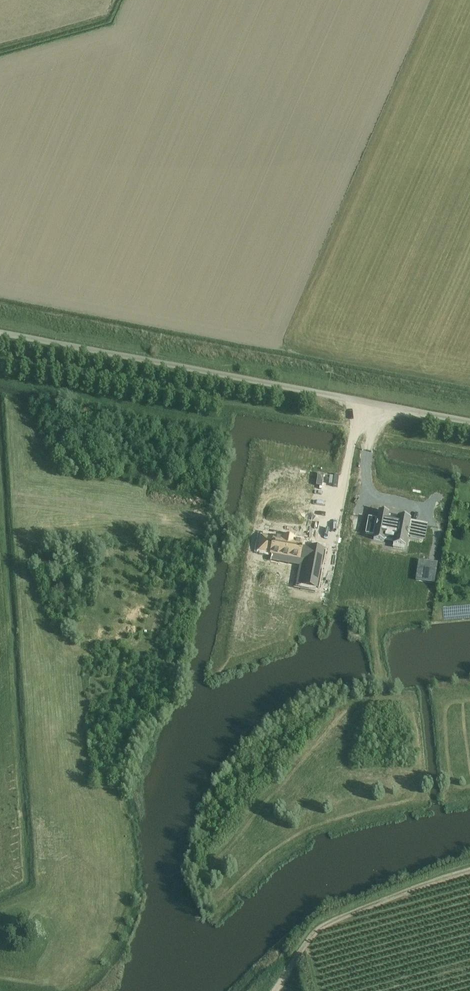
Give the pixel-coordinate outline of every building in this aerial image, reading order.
[(369,519),(366,534),(373,536),(373,535),(374,535),(373,540),(384,542),(385,540),(394,542),(393,545),(394,546),(393,548),(404,550),(404,548),(405,548),(407,537),(423,540),(426,526),(410,523),(411,520),(398,517),(398,520),(388,518),(389,514),(379,512),(377,521),(375,521),(375,520),(369,519)] [(317,592),(324,552),(308,550),(308,551),(301,550),(302,546),(293,545),(293,543),(283,542),(282,543),(273,542),(273,543),(261,541),(259,554),(271,556),(271,558),(306,563),(302,589),(317,592)] [(419,561),(418,570),(426,572),(424,582),(432,583),(435,564),(419,561)]
